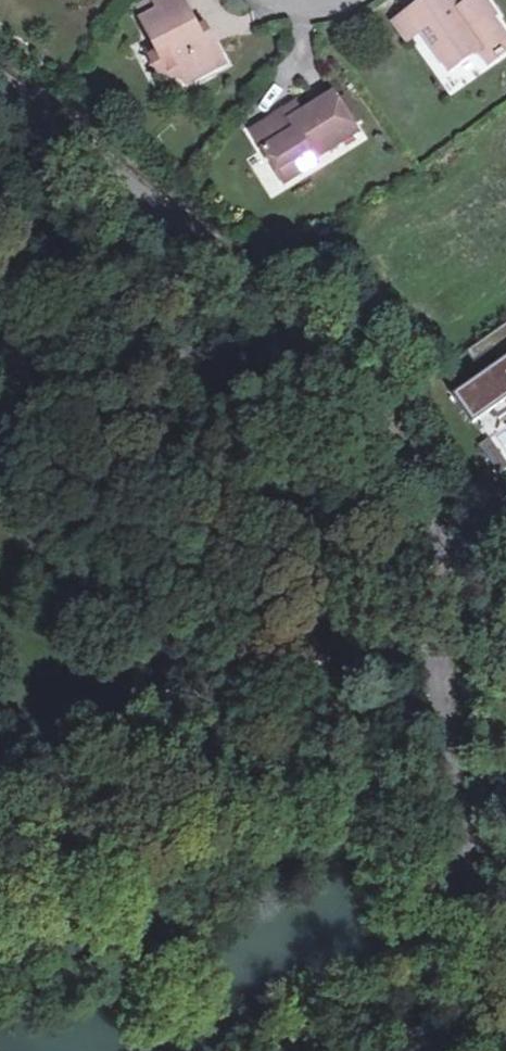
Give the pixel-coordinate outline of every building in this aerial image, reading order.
[(205,29),(199,32),(182,0),(151,0),(157,12),(133,24),(150,56),(142,60),(151,77),(160,81),(171,75),(178,87),(223,63),(205,29)] [(446,4),(443,0),(425,0),(394,23),(406,39),(419,30),(449,70),(478,51),(486,61),(505,46),(505,36),(491,15),(495,12),(486,0),(470,0),(461,7),(456,0),(452,0),(446,4)] [(251,126),(283,178),(316,158),(314,155),(357,127),(332,88),(299,109),(294,99),(251,126)] [(476,425),(505,408),(505,363),(457,391),(476,425)]
